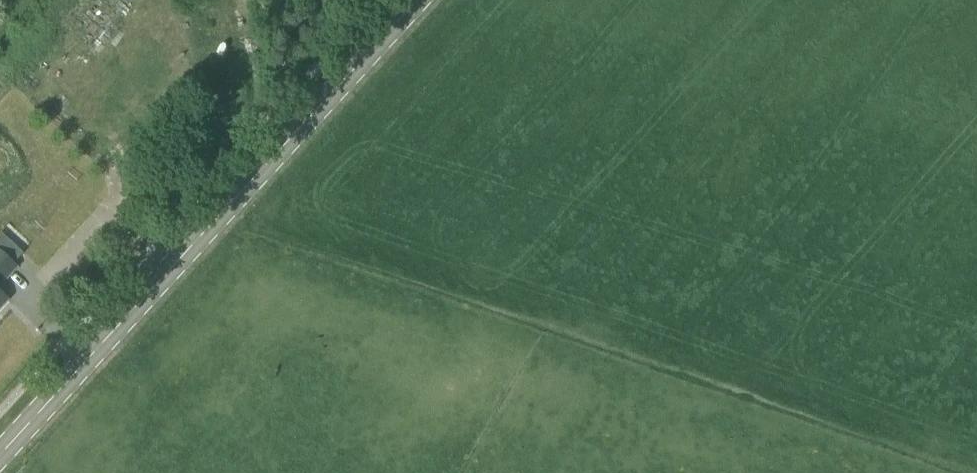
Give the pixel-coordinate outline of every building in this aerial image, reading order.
[(16,267),(0,254),(0,284),(16,267)]
